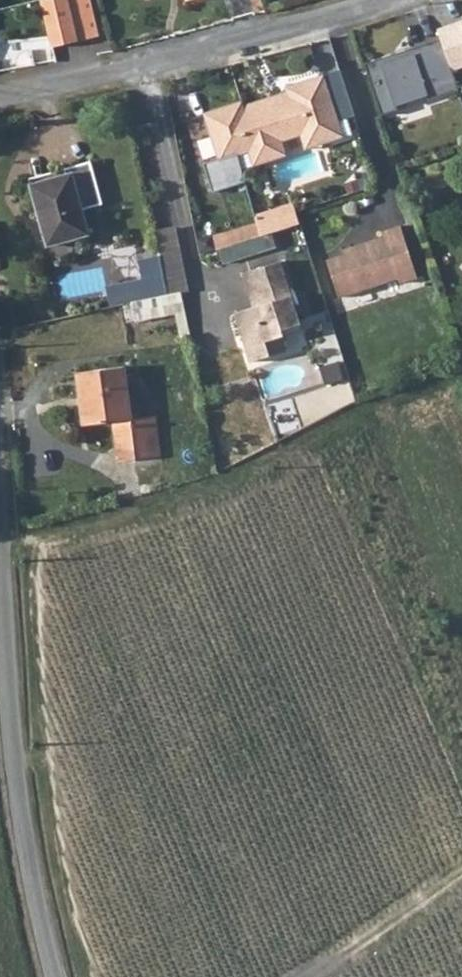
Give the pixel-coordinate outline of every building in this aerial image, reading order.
[(53,47),(99,36),(91,0),(42,0),(53,47)] [(440,29),(444,39),(456,73),(461,71),(461,21),(440,29)] [(456,73),(444,39),(368,65),(385,116),(461,90),(456,73)] [(218,159),(247,150),(280,139),(299,134),(302,143),(322,137),(319,128),(338,122),(323,74),(285,86),(288,95),(244,109),(241,99),(203,111),(218,159)] [(304,148),(342,136),(338,122),(319,128),(322,137),(302,143),(304,148)] [(280,139),(247,150),(251,164),(285,154),(280,139)] [(66,175),(31,184),(47,245),(88,234),(82,210),(102,204),(90,161),(65,169),(66,175)] [(65,169),(29,179),(31,184),(66,175),(65,169)] [(258,224),(262,235),(300,224),(296,212),(258,224)] [(327,260),(339,298),(399,279),(400,284),(418,278),(401,226),(384,232),(386,236),(349,248),(351,253),(327,260)] [(281,261),(250,271),(261,305),(254,307),(235,313),(251,362),(271,356),(266,342),(284,336),(283,330),(301,324),(281,261)] [(250,271),(243,274),(254,307),(261,305),(250,271)] [(177,322),(187,320),(182,294),(172,296),(177,322)] [(169,331),(162,299),(132,305),(138,337),(169,331)] [(283,330),(284,336),(303,330),(301,324),(283,330)] [(284,336),(266,342),(271,356),(289,350),(284,336)] [(113,421),(130,419),(124,366),(77,372),(84,425),(113,421)] [(161,456),(156,415),(130,419),(136,459),(161,456)] [(119,461),(136,459),(130,419),(113,421),(119,461)]
